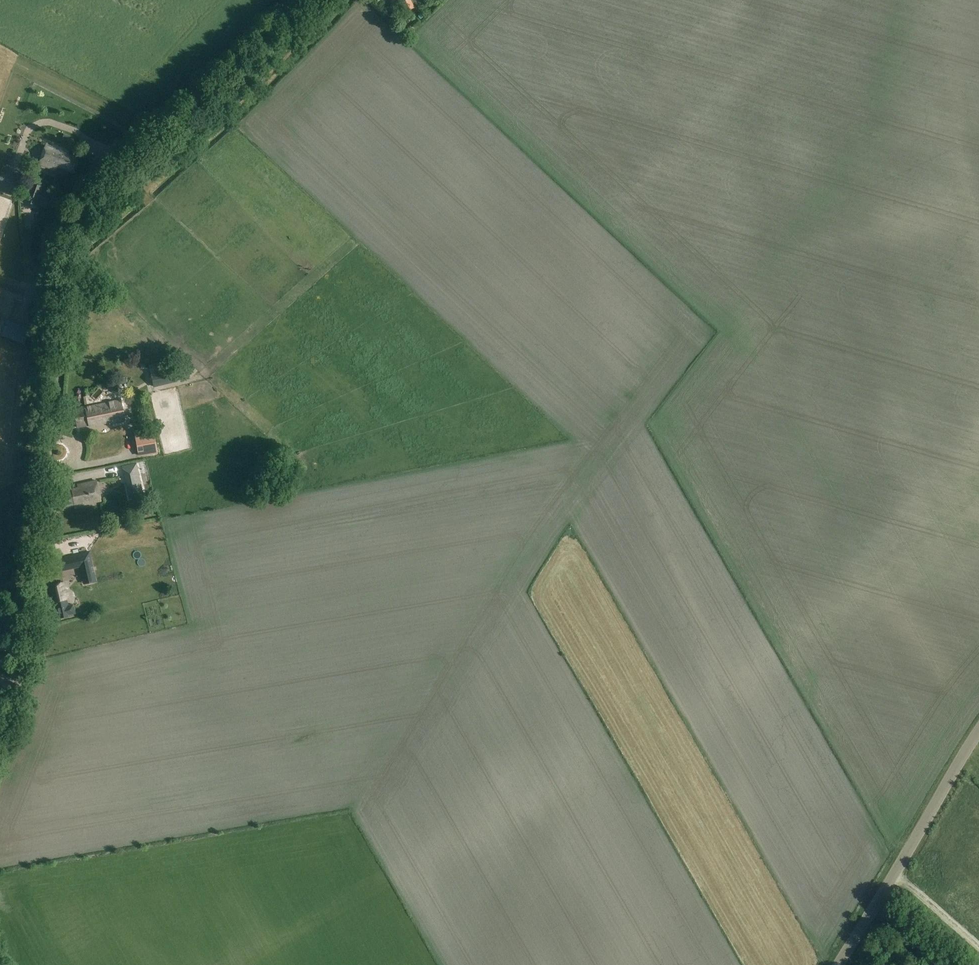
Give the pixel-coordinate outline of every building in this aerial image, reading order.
[(404,12),(414,8),(410,0),(408,0),(400,3),(404,12)] [(408,34),(420,23),(417,19),(405,30),(408,34)] [(38,165),(39,166),(54,170),(55,171),(56,168),(63,170),(66,171),(74,173),(79,158),(69,154),(70,150),(46,142),(38,165)] [(24,201),(36,205),(37,202),(41,190),(43,187),(30,182),(24,201)] [(148,365),(150,372),(149,372),(153,387),(177,381),(174,366),(172,358),(148,365)] [(119,384),(126,383),(125,376),(117,377),(119,384)] [(120,399),(73,409),(77,428),(78,427),(93,424),(93,423),(110,419),(112,419),(113,421),(113,423),(125,421),(121,400),(120,399)] [(138,456),(143,455),(156,453),(152,428),(136,430),(134,431),(138,456)] [(127,487),(142,484),(139,461),(123,464),(127,487)] [(75,507),(101,501),(97,480),(77,485),(77,488),(60,491),(63,507),(74,504),(75,507)] [(90,551),(76,554),(83,582),(96,579),(90,551)] [(48,583),(49,586),(52,599),(54,599),(58,618),(58,619),(68,617),(68,616),(69,616),(75,614),(73,605),(68,606),(67,601),(63,583),(63,580),(48,583)]
